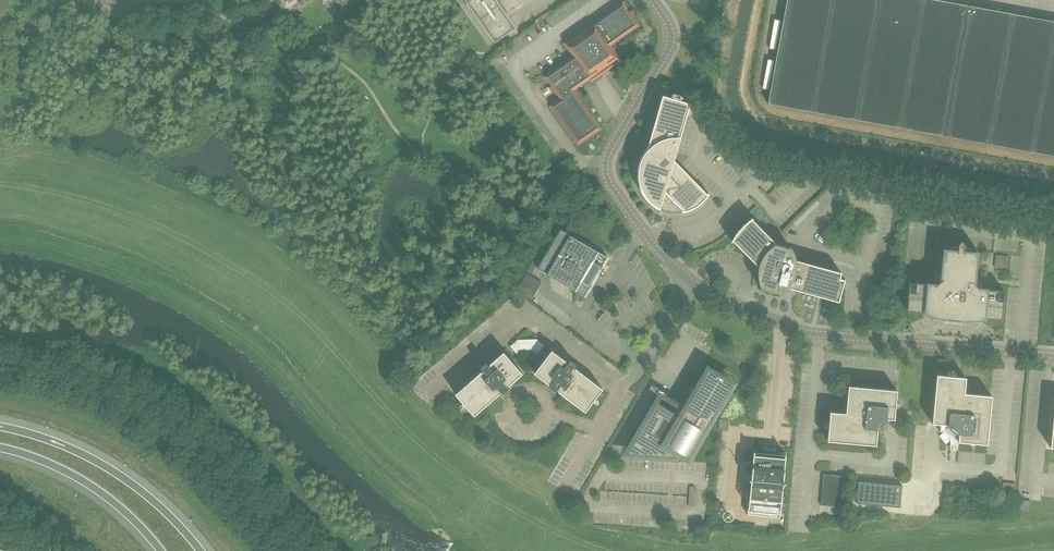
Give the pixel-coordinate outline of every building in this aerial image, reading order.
[(299,2),(301,0),(277,0),(282,7),(279,9),(284,17),(295,9),(293,6),(299,2)] [(495,43),(516,28),(507,14),(526,0),(465,0),(495,43)] [(1053,156),(1053,21),(938,0),(787,0),(768,103),(1053,156)] [(629,12),(623,2),(564,43),(574,56),(545,76),(552,86),(549,87),(552,91),(554,89),(561,99),(551,105),(578,144),(601,128),(573,89),(589,78),(591,81),(601,74),(597,68),(606,61),(609,65),(618,58),(610,45),(639,25),(632,16),(634,14),(632,10),(629,12)] [(681,136),(687,114),(691,103),(662,95),(648,147),(646,150),(643,154),(640,159),(639,163),(638,169),(637,174),(637,178),(638,182),(639,186),(641,190),(642,193),(645,197),(647,200),(649,202),(652,204),(655,206),(660,209),(665,191),(683,210),(682,210),(683,211),(685,211),(691,209),(694,208),(697,206),(701,204),(704,200),(707,196),(708,195),(709,193),(708,193),(707,193),(674,160),(681,136)] [(839,301),(842,289),(845,278),(844,278),(840,277),(841,272),(795,259),(794,258),(794,255),(793,253),(792,251),(791,248),(790,247),(777,243),(776,244),(775,245),(774,243),(775,242),(752,219),(753,218),(753,217),(750,219),(747,221),(745,224),(742,226),(740,229),(738,231),(735,234),(734,237),(732,240),(732,241),(733,240),(761,268),(761,271),(761,273),(761,275),(761,278),(761,280),(762,282),(763,284),(765,285),(764,288),(772,289),(779,291),(780,288),(782,289),(785,286),(801,291),(822,296),(833,299),(839,301)] [(560,229),(538,267),(532,263),(526,272),(527,273),(518,288),(533,297),(546,275),(547,273),(584,295),(607,257),(560,229)] [(907,310),(930,312),(930,314),(933,315),(939,317),(942,318),(948,319),(954,320),(957,320),(963,320),(969,320),(975,320),(980,319),(980,317),(1002,319),(1004,291),(979,288),(974,282),(977,249),(964,247),(964,243),(961,240),(958,243),(957,247),(944,246),(941,279),(935,284),(909,282),(907,310)] [(1007,268),(1009,255),(996,254),(994,267),(1007,268)] [(696,265),(698,266),(703,269),(706,264),(702,262),(699,260),(696,265)] [(552,349),(534,372),(550,384),(557,389),(585,411),(603,388),(552,349)] [(474,415),(498,395),(523,373),(504,351),(455,394),(474,415)] [(685,456),(691,454),(731,387),(729,380),(712,371),(706,372),(680,415),(661,404),(654,406),(629,450),(630,456),(672,457),(676,451),(685,456)] [(937,374),(932,422),(932,423),(946,424),(951,427),(948,432),(952,434),(955,430),(959,433),(958,441),(987,444),(992,395),(964,392),(966,377),(937,374)] [(876,444),(878,429),(880,429),(881,427),(885,430),(889,425),(885,422),(886,420),(886,418),(894,419),(896,398),(897,390),(848,385),(846,412),(830,411),(827,440),(876,444)] [(722,431),(728,432),(728,427),(729,421),(719,420),(718,431),(722,431)] [(770,448),(763,448),(763,455),(753,454),(748,511),(780,514),(786,457),(775,456),(776,449),(770,448)] [(821,505),(844,507),(847,476),(824,474),(821,505)] [(1014,494),(1015,483),(1003,482),(1002,493),(1014,494)] [(1029,511),(1030,500),(1018,499),(1017,510),(1029,511)]
